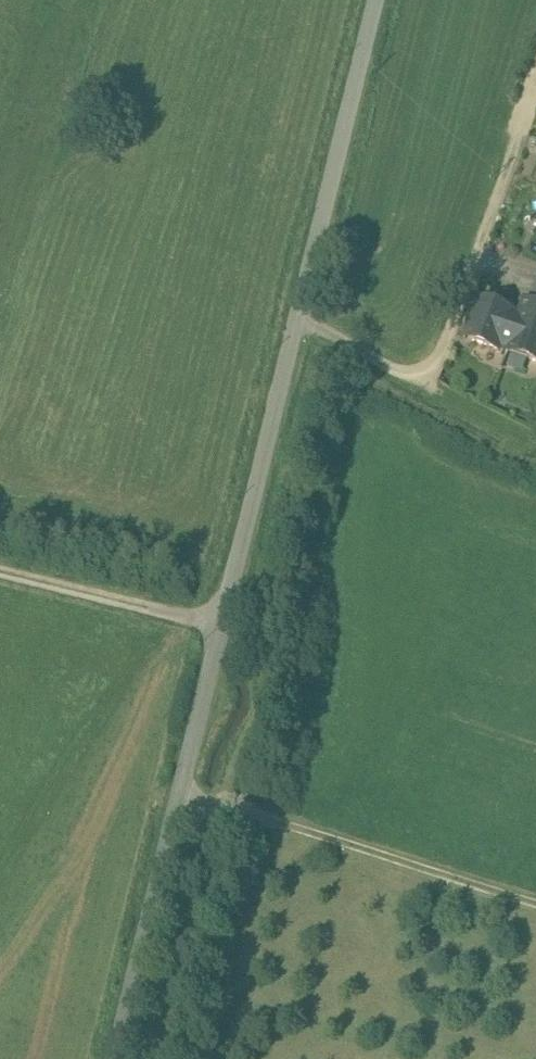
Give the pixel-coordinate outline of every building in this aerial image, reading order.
[(513,311),(478,299),(469,324),(475,327),(470,341),(498,351),(501,345),(510,348),(520,318),(519,317),(512,315),(513,311)] [(524,303),(519,317),(520,318),(510,348),(526,354),(529,360),(535,362),(535,307),(524,303)]
